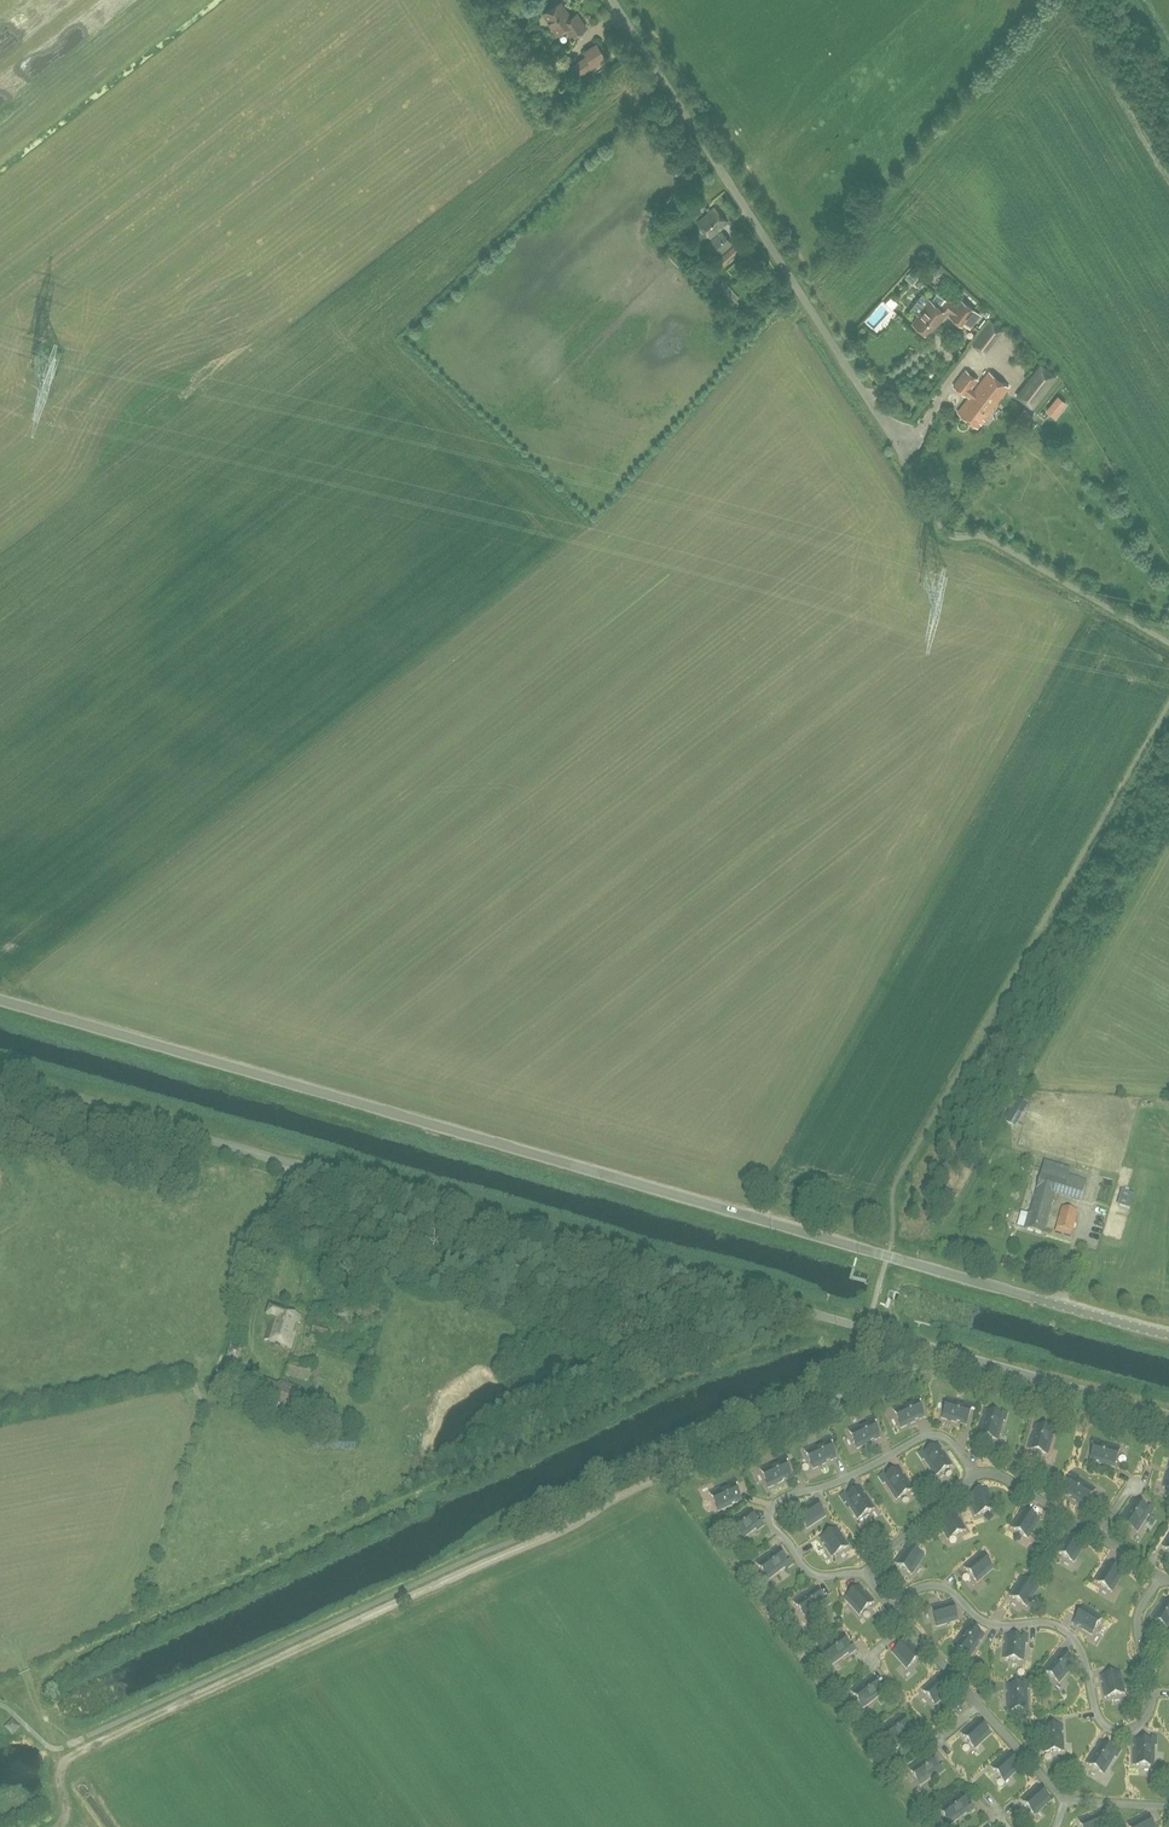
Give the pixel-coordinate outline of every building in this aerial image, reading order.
[(566,28),(571,37),(586,27),(577,14),(571,18),(561,2),(553,7),(551,6),(547,9),(546,11),(544,13),(557,34),(566,28)] [(572,68),(577,76),(606,58),(598,46),(586,53),(588,57),(572,68)] [(563,103),(565,93),(547,89),(545,100),(563,103)] [(711,237),(728,222),(715,207),(698,222),(711,237)] [(719,256),(734,244),(721,231),(707,243),(719,256)] [(723,266),(729,261),(740,251),(735,246),(718,261),(723,266)] [(742,255),(759,274),(766,267),(751,249),(742,255)] [(932,335),(949,312),(951,313),(949,316),(963,326),(965,324),(971,328),(981,315),(961,300),(956,305),(947,298),(940,307),(931,299),(912,323),(930,337),(932,335)] [(971,344),(985,355),(1004,330),(990,320),(971,344)] [(1049,389),(1054,383),(1058,376),(1041,363),(1015,396),(1033,410),(1049,389)] [(977,427),(1008,387),(989,372),(975,391),(971,388),(977,380),(966,371),(955,386),(970,397),(958,412),(977,427)] [(1066,403),(1058,396),(1046,409),(1055,417),(1066,403)] [(1023,1098),(1008,1118),(1016,1125),(1032,1105),(1023,1098)] [(1055,1193),(1080,1201),(1086,1180),(1043,1168),(1025,1228),(1043,1234),(1055,1193)] [(1133,1193),(1122,1190),(1118,1205),(1129,1208),(1133,1193)] [(1056,1227),(1072,1231),(1077,1211),(1062,1207),(1056,1227)] [(343,1311),(346,1301),(334,1298),(331,1308),(343,1311)] [(290,1348),(300,1315),(270,1306),(267,1316),(272,1317),(265,1340),(290,1348)] [(312,1331),(326,1335),(328,1328),(314,1324),(312,1331)] [(308,1381),(311,1370),(289,1364),(286,1375),(308,1381)] [(250,1385),(234,1379),(230,1388),(246,1394),(250,1385)] [(254,1403),(289,1416),(298,1391),(299,1388),(280,1381),(278,1384),(263,1379),(254,1403)] [(916,1422),(916,1421),(920,1419),(920,1421),(926,1418),(919,1402),(923,1400),(920,1394),(911,1399),(912,1401),(893,1409),(902,1429),(916,1422)] [(943,1416),(956,1420),(956,1419),(962,1421),(961,1421),(966,1423),(970,1407),(966,1406),(966,1407),(961,1406),(962,1404),(948,1400),(943,1416)] [(1002,1410),(1001,1415),(986,1410),(985,1416),(984,1421),(983,1420),(979,1434),(996,1439),(1000,1425),(1001,1426),(1003,1420),(1006,1420),(1008,1412),(1002,1410)] [(867,1421),(848,1430),(857,1449),(871,1443),(871,1442),(875,1440),(875,1441),(882,1438),(874,1422),(878,1421),(875,1415),(866,1419),(867,1421)] [(1047,1455),(1052,1436),(1056,1437),(1058,1427),(1052,1426),(1051,1429),(1035,1425),(1032,1434),(1033,1434),(1032,1438),(1031,1438),(1028,1449),(1047,1455)] [(812,1469),(825,1463),(825,1462),(829,1460),(829,1461),(836,1458),(828,1442),(832,1441),(830,1435),(820,1439),(821,1441),(803,1450),(812,1469)] [(1099,1442),(1100,1439),(1092,1436),(1091,1441),(1095,1442),(1091,1459),(1096,1461),(1096,1460),(1101,1461),(1100,1462),(1114,1466),(1119,1449),(1105,1445),(1105,1444),(1099,1442)] [(924,1459),(934,1476),(951,1465),(944,1453),(943,1453),(940,1450),(942,1449),(938,1443),(923,1452),(921,1450),(917,1452),(922,1460),(924,1459)] [(776,1460),(758,1469),(767,1488),(781,1482),(780,1481),(784,1479),(785,1480),(791,1477),(784,1461),(788,1460),(785,1454),(775,1458),(776,1460)] [(884,1483),(895,1499),(912,1488),(904,1476),(903,1477),(901,1473),(902,1472),(899,1466),(884,1476),(882,1473),(878,1476),(883,1484),(884,1483)] [(826,1476),(829,1483),(840,1479),(837,1472),(826,1476)] [(1085,1505),(1094,1490),(1082,1482),(1083,1482),(1077,1478),(1077,1479),(1073,1477),(1064,1492),(1069,1495),(1069,1494),(1073,1497),(1085,1505)] [(711,1493),(718,1509),(731,1504),(731,1503),(735,1501),(735,1502),(740,1499),(734,1485),(737,1483),(735,1479),(728,1482),(729,1484),(723,1487),(724,1488),(711,1493)] [(847,1502),(857,1519),(874,1508),(866,1496),(863,1493),(864,1492),(861,1486),(846,1496),(844,1493),(840,1496),(845,1504),(847,1502)] [(995,1509),(988,1488),(968,1495),(970,1500),(971,1500),(973,1504),(971,1505),(975,1516),(995,1509)] [(806,1529),(825,1516),(814,1499),(808,1502),(809,1503),(806,1506),(805,1505),(795,1511),(806,1529)] [(1121,1521),(1136,1530),(1144,1518),(1145,1519),(1148,1514),(1149,1515),(1154,1508),(1150,1505),(1147,1509),(1134,1500),(1131,1505),(1132,1506),(1130,1509),(1129,1509),(1121,1521)] [(1020,1514),(1017,1518),(1016,1517),(1010,1527),(1028,1538),(1040,1519),(1021,1508),(1018,1513),(1020,1514)] [(728,1524),(739,1539),(750,1530),(751,1531),(756,1528),(757,1530),(764,1524),(761,1520),(757,1523),(748,1510),(743,1513),(744,1514),(740,1517),(740,1516),(728,1524)] [(960,1520),(958,1516),(959,1516),(956,1510),(937,1520),(948,1540),(966,1530),(961,1520),(960,1520)] [(849,1546),(837,1527),(819,1539),(822,1544),(824,1543),(826,1547),(825,1548),(831,1558),(849,1546)] [(1066,1539),(1063,1543),(1062,1542),(1056,1552),(1074,1563),(1086,1544),(1067,1532),(1064,1538),(1066,1539)] [(924,1557),(907,1544),(903,1549),(905,1550),(902,1554),(901,1553),(894,1563),(911,1575),(924,1557)] [(757,1564),(768,1578),(779,1569),(780,1570),(785,1567),(786,1568),(793,1563),(790,1559),(786,1562),(777,1549),(772,1552),(773,1553),(769,1556),(769,1555),(757,1564)] [(978,1558),(974,1561),(973,1560),(964,1567),(978,1583),(995,1569),(981,1552),(976,1557),(978,1558)] [(1096,1581),(1114,1592),(1125,1574),(1125,1573),(1107,1562),(1104,1567),(1105,1568),(1103,1572),(1102,1571),(1096,1581)] [(1029,1607),(1040,1588),(1022,1577),(1019,1582),(1020,1583),(1018,1587),(1017,1586),(1010,1596),(1029,1607)] [(867,1593),(866,1594),(863,1590),(864,1589),(860,1585),(844,1599),(859,1615),(875,1602),(867,1593)] [(803,1614),(806,1617),(817,1608),(818,1609),(822,1606),(823,1608),(824,1607),(830,1602),(827,1598),(824,1601),(814,1588),(810,1592),(811,1592),(807,1595),(806,1594),(795,1603),(803,1614)] [(1165,1599),(1162,1603),(1163,1604),(1160,1608),(1159,1607),(1154,1617),(1168,1626),(1168,1601),(1165,1599)] [(930,1606),(936,1626),(958,1620),(952,1600),(946,1601),(946,1603),(942,1604),(941,1603),(930,1606)] [(1091,1634),(1102,1617),(1083,1605),(1071,1623),(1077,1626),(1078,1624),(1082,1627),(1081,1628),(1091,1634)] [(979,1644),(978,1643),(980,1640),(981,1641),(985,1635),(971,1626),(973,1623),(968,1620),(962,1627),(964,1628),(953,1645),(970,1657),(979,1644)] [(1024,1661),(1026,1643),(1028,1643),(1029,1634),(1024,1633),(1023,1636),(1006,1635),(1005,1642),(1006,1642),(1006,1646),(1005,1646),(1004,1659),(1024,1661)] [(821,1649),(831,1663),(843,1655),(848,1652),(849,1654),(856,1649),(853,1645),(850,1647),(840,1635),(836,1638),(836,1639),(833,1641),(832,1641),(821,1649)] [(915,1646),(914,1647),(911,1644),(912,1643),(908,1638),(892,1652),(907,1669),(923,1655),(915,1646)] [(1060,1683),(1073,1668),(1074,1669),(1080,1662),(1076,1658),(1074,1661),(1061,1650),(1056,1655),(1057,1656),(1054,1659),(1053,1658),(1044,1669),(1060,1683)] [(1103,1682),(1104,1686),(1102,1687),(1104,1698),(1125,1694),(1121,1672),(1100,1676),(1101,1682),(1103,1682)] [(943,1696),(947,1693),(948,1694),(953,1690),(938,1674),(922,1689),(936,1705),(944,1697),(943,1696)] [(881,1690),(872,1677),(868,1681),(864,1684),(864,1683),(853,1692),(863,1706),(874,1697),(875,1698),(880,1695),(881,1697),(888,1691),(885,1687),(881,1690)] [(1024,1683),(1006,1684),(1007,1691),(1008,1691),(1008,1695),(1007,1695),(1008,1710),(1028,1709),(1027,1689),(1029,1689),(1029,1679),(1024,1680),(1024,1683)] [(881,1730),(892,1745),(903,1736),(904,1737),(908,1733),(910,1735),(916,1730),(913,1726),(910,1729),(901,1716),(896,1719),(897,1720),(893,1723),(892,1722),(881,1730)] [(974,1747),(989,1733),(978,1720),(974,1724),(971,1727),(970,1727),(962,1734),(974,1747)] [(1062,1750),(1062,1736),(1061,1736),(1061,1732),(1061,1731),(1061,1726),(1043,1727),(1044,1751),(1062,1750)] [(1135,1765),(1152,1765),(1153,1740),(1135,1740),(1135,1746),(1136,1746),(1136,1750),(1135,1750),(1135,1765)] [(1103,1772),(1115,1751),(1100,1742),(1098,1747),(1096,1751),(1095,1751),(1088,1763),(1103,1772)] [(1004,1781),(1019,1766),(1007,1753),(1003,1757),(1004,1758),(1000,1761),(1000,1760),(992,1768),(1004,1781)] [(910,1769),(920,1783),(932,1775),(932,1776),(937,1772),(938,1774),(945,1769),(942,1765),(939,1767),(929,1755),(925,1758),(925,1759),(922,1762),(921,1761),(910,1769)] [(1034,1814),(1049,1800),(1038,1787),(1034,1790),(1034,1791),(1031,1794),(1030,1793),(1022,1801),(1034,1814)] [(939,1809),(950,1823),(961,1814),(962,1815),(966,1812),(968,1814),(974,1808),(971,1805),(968,1807),(959,1794),(954,1798),(955,1798),(951,1801),(951,1800),(939,1809)] [(1079,1821),(1081,1826),(1104,1826),(1098,1813),(1093,1815),(1089,1817),(1089,1816),(1079,1821)] [(1128,1825),(1129,1826),(1153,1826),(1146,1815),(1141,1818),(1142,1818),(1137,1820),(1128,1825)]
